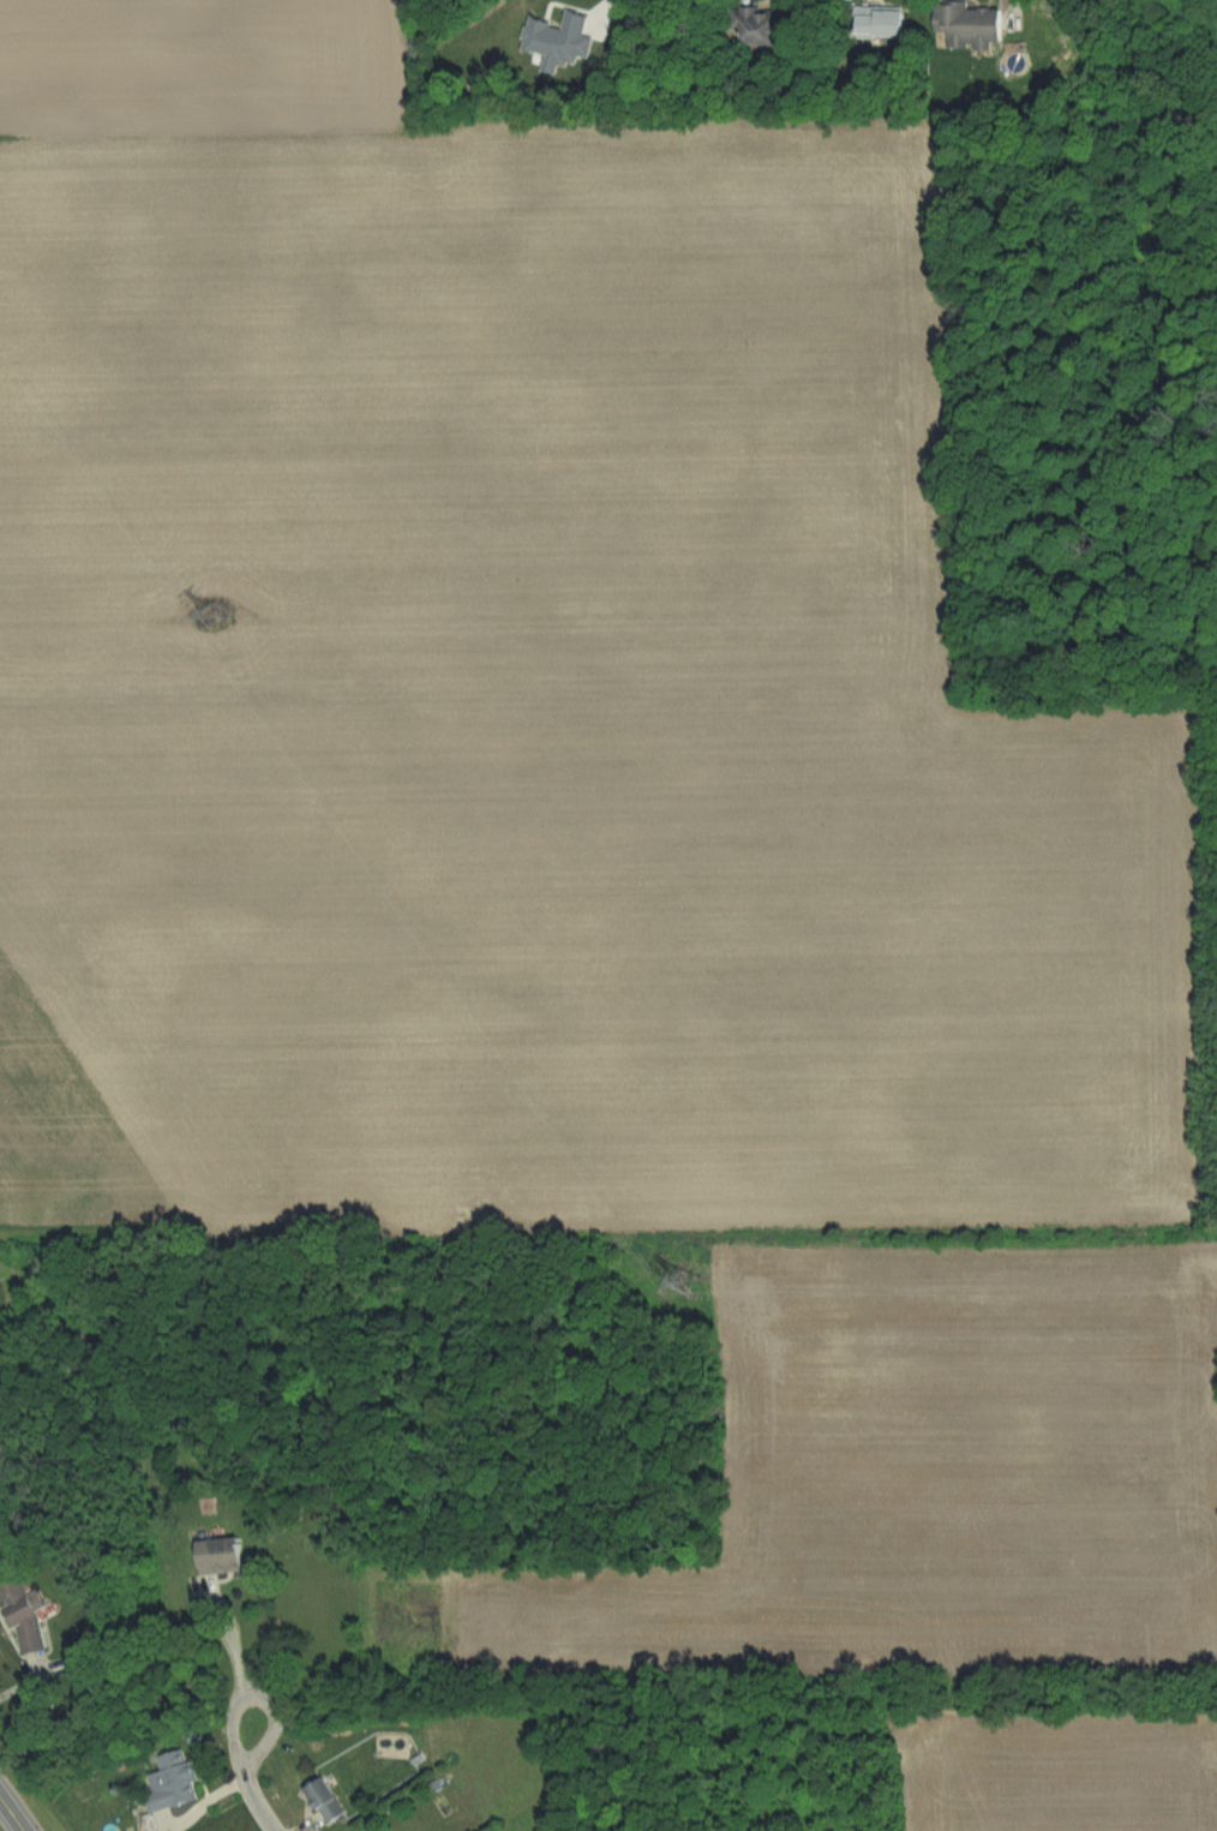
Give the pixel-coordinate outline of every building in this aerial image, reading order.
[(759,12),(760,9),(741,4),(734,31),(771,40),(777,16),(759,12)] [(1008,48),(1008,5),(934,4),(934,32),(950,33),(950,48),(1008,48)] [(911,37),(911,7),(858,7),(858,37),(911,37)] [(250,1539),(204,1541),(205,1573),(251,1572),(250,1539)] [(24,1655),(52,1650),(40,1590),(13,1596),(24,1655)] [(205,1801),(194,1749),(158,1756),(161,1773),(146,1775),(153,1811),(205,1801)] [(351,1815),(329,1777),(308,1789),(330,1827),(351,1815)]
